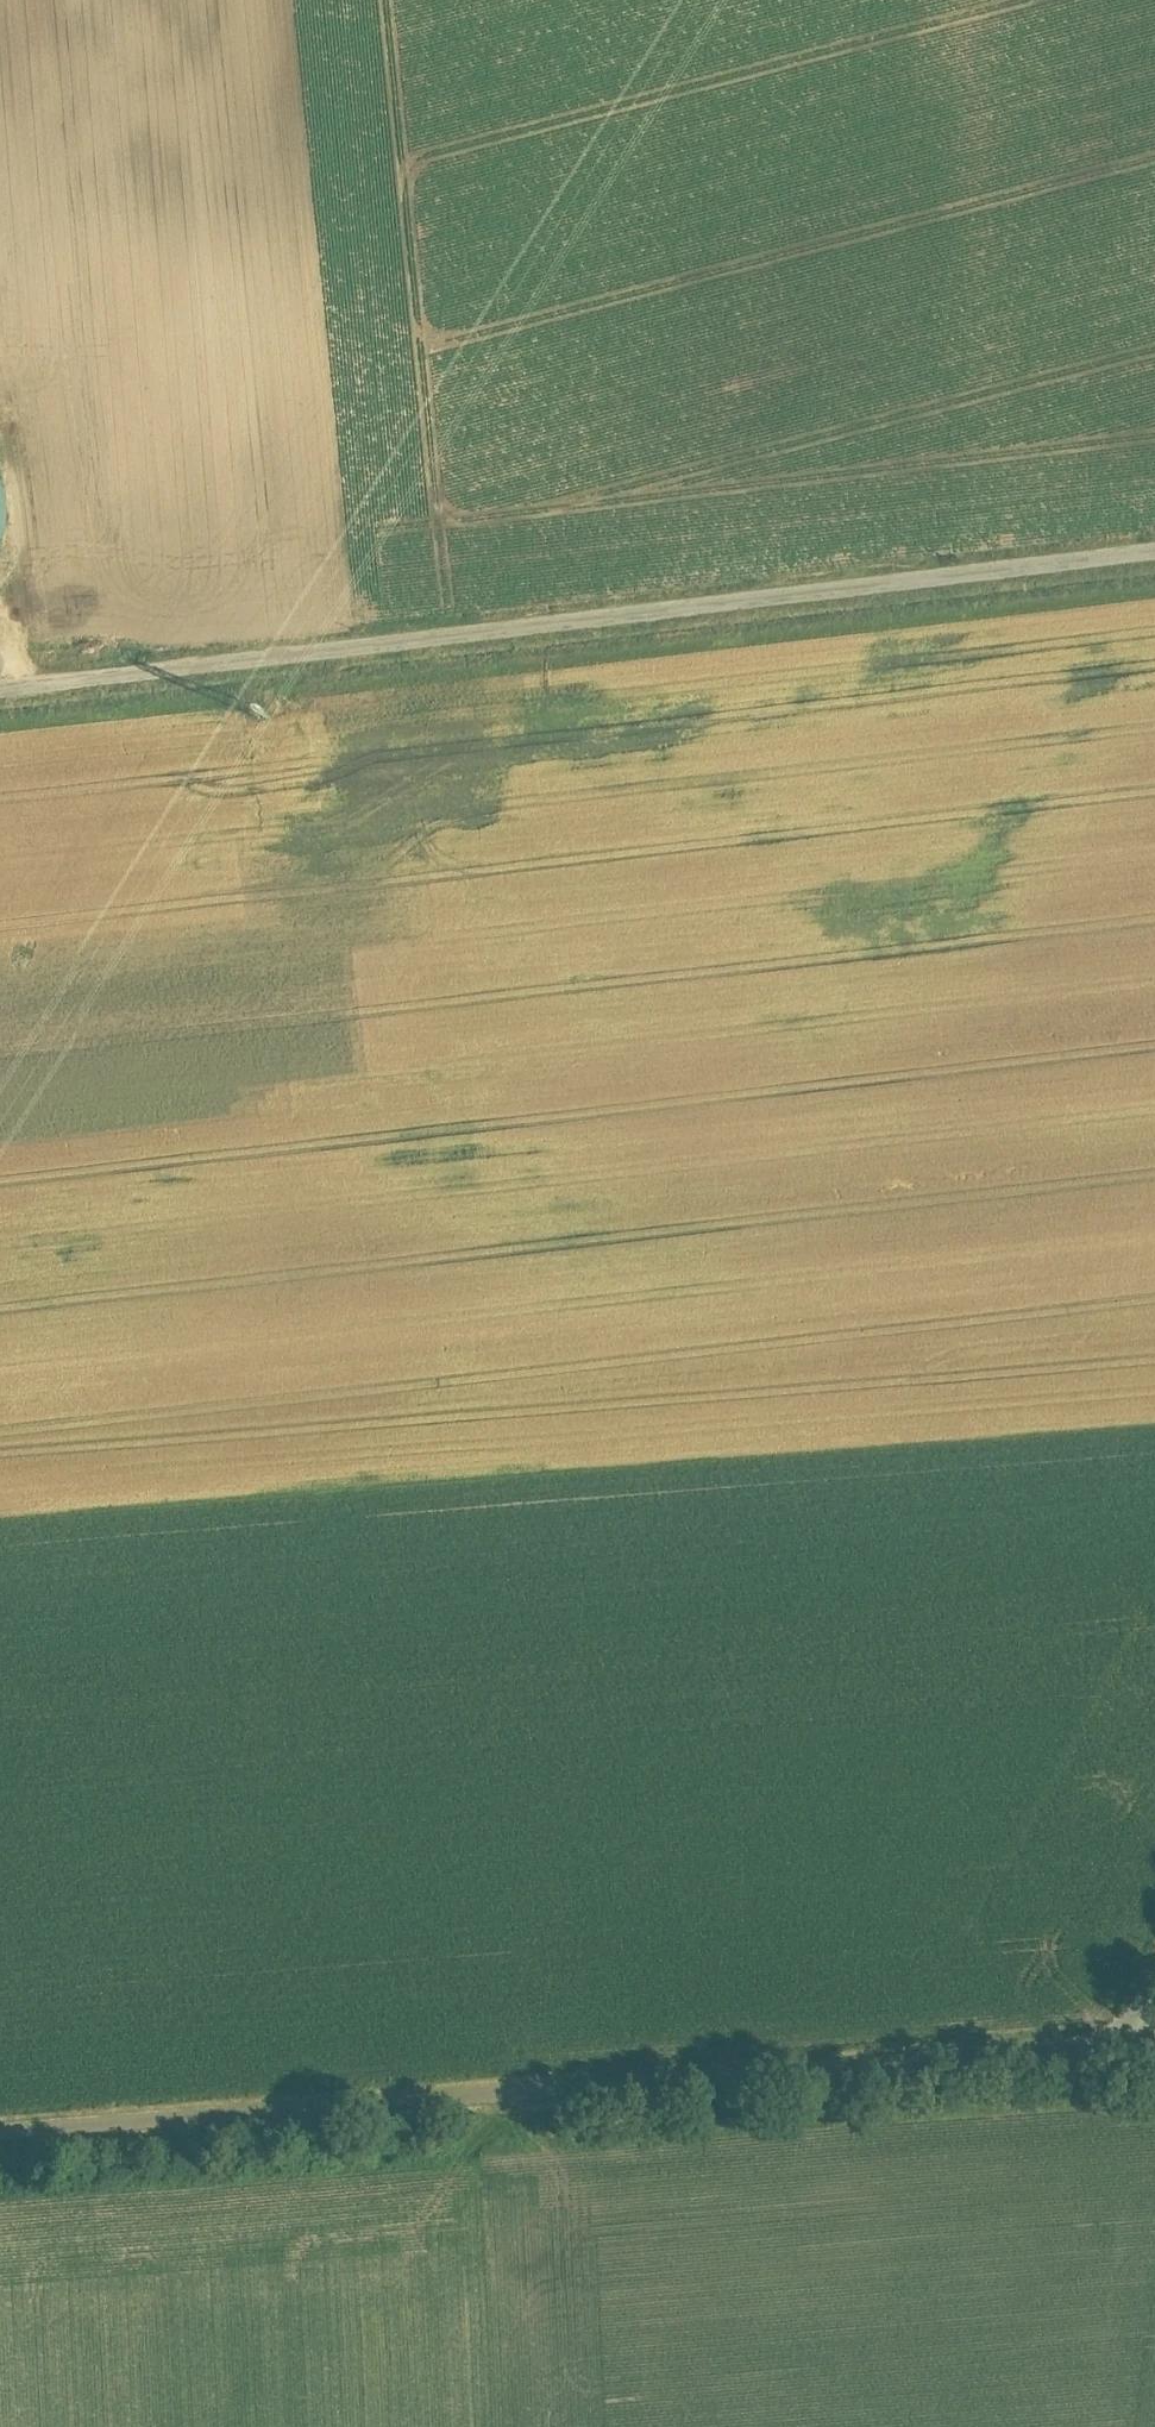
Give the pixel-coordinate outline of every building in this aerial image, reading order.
[(12,548),(16,529),(16,510),(10,492),(1,476),(0,476),(0,567),(3,564),(12,548)]
